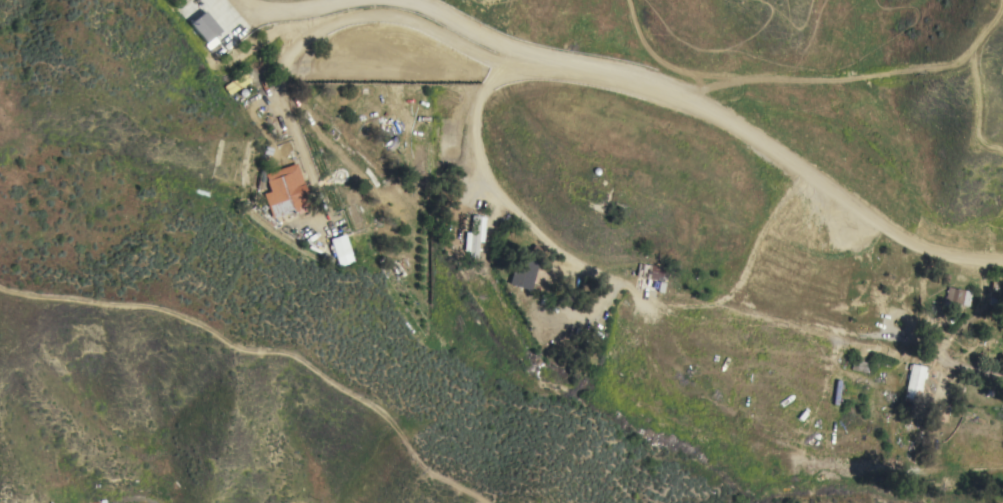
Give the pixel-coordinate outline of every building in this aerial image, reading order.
[(282,158),(281,165),(281,170),(271,170),(266,170),(266,160),(270,160),(270,158),(282,158)] [(267,180),(292,171),(304,205),(297,208),(298,210),(292,213),(293,213),(290,214),(289,214),(280,217),(267,180)] [(483,242),(478,242),(477,258),(468,257),(468,251),(463,251),(465,232),(470,233),(471,215),(480,216),(485,217),(483,242)] [(325,237),(339,232),(344,247),(331,252),(325,237)] [(348,254),(344,238),(330,242),(334,258),(348,254)] [(527,259),(534,261),(526,288),(519,286),(527,259)] [(645,278),(648,264),(667,268),(665,281),(645,278)] [(968,306),(945,301),(948,287),(971,292),(968,306)] [(850,369),(852,359),(869,363),(866,373),(850,369)] [(911,364),(925,367),(917,404),(903,401),(911,364)]
